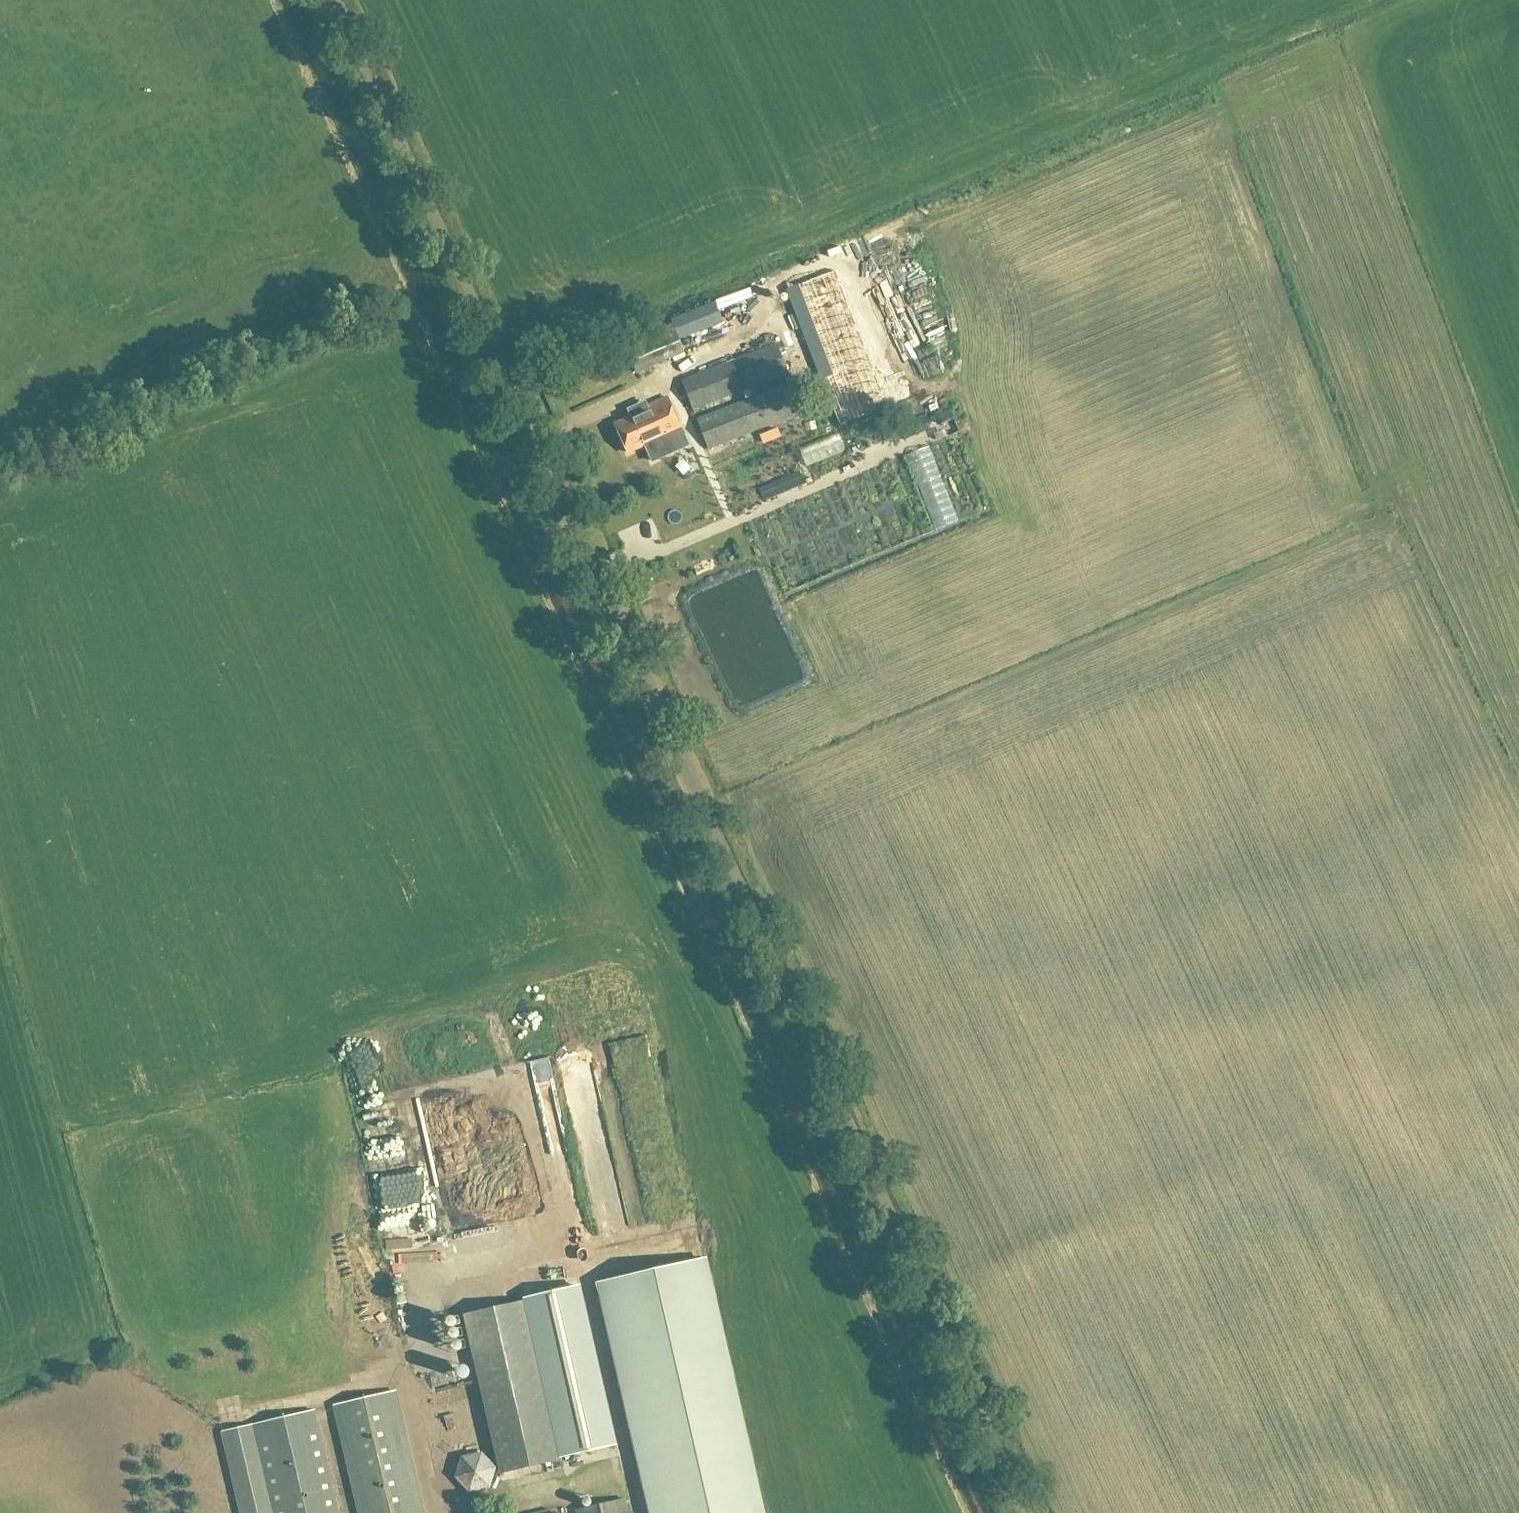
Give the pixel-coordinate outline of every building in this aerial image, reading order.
[(785,289),(837,426),(889,405),(837,270),(785,289)] [(716,299),(671,316),(680,338),(724,321),(716,299)] [(636,373),(685,353),(673,324),(624,343),(636,373)] [(776,343),(680,380),(692,411),(788,374),(776,343)] [(709,450),(804,413),(792,382),(695,418),(709,450)] [(680,432),(666,399),(631,414),(632,417),(616,424),(628,452),(645,445),(646,447),(680,432)] [(705,1260),(601,1283),(653,1512),(762,1512),(705,1260)] [(348,1296),(349,1280),(336,1279),(335,1295),(348,1296)] [(577,1286),(525,1298),(561,1456),(614,1444),(577,1286)] [(559,1458),(523,1301),(462,1315),(498,1472),(559,1458)] [(358,1512),(422,1512),(421,1509),(395,1391),(332,1405),(358,1512)] [(315,1410),(224,1431),(243,1512),(339,1512),(315,1410)] [(446,1480),(480,1493),(491,1464),(457,1451),(446,1480)] [(574,1511),(574,1512),(629,1512),(626,1499),(574,1511)]
